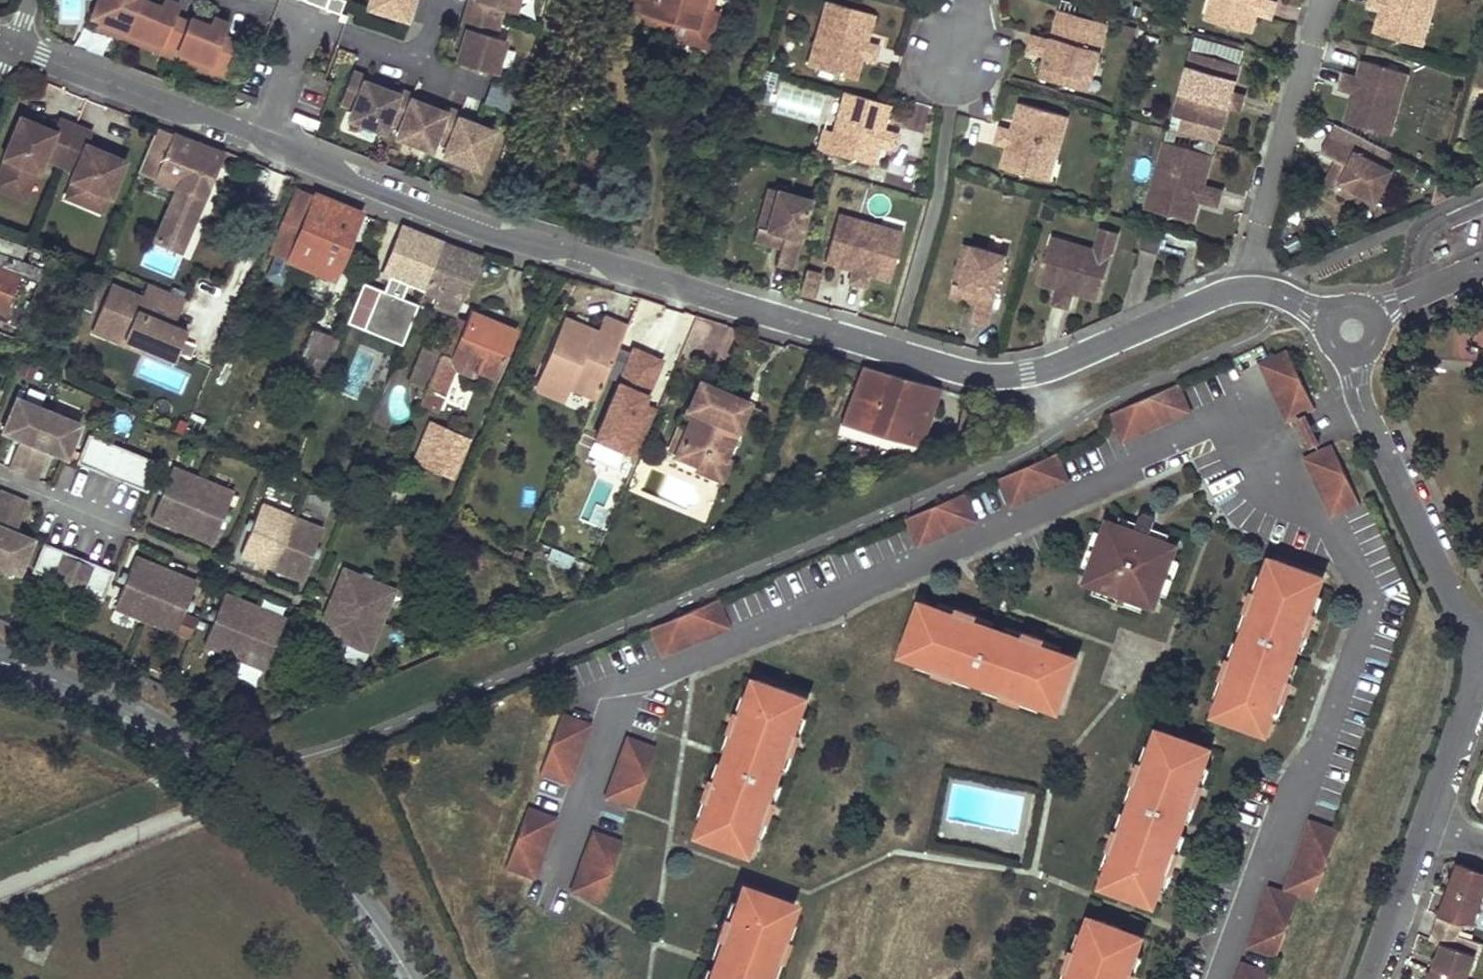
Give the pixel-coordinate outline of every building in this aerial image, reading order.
[(92,16),(99,19),(128,30),(140,0),(98,0),(92,16)] [(128,30),(162,43),(159,51),(174,57),(177,49),(187,22),(174,17),(175,12),(159,6),(144,0),(140,0),(128,30)] [(159,6),(175,12),(179,4),(168,0),(161,0),(159,6)] [(370,1),(387,6),(385,13),(405,20),(411,0),(370,0),(370,1)] [(466,12),(497,22),(501,8),(512,12),(516,0),(470,0),(466,12)] [(626,6),(650,13),(695,26),(703,0),(628,0),(626,6)] [(650,13),(647,21),(664,26),(668,36),(707,47),(717,13),(709,11),(712,0),(703,0),(695,26),(650,13)] [(873,14),(825,0),(813,43),(822,46),(816,68),(854,78),(861,57),(873,61),(877,45),(866,42),(856,39),(859,30),(868,33),(873,14)] [(1211,0),(1205,20),(1215,22),(1220,3),(1211,0)] [(1220,3),(1215,22),(1251,32),(1256,13),(1272,18),(1276,2),(1269,0),(1211,0),(1220,3)] [(1369,7),(1381,11),(1375,32),(1413,43),(1419,21),(1429,24),(1436,0),(1371,0),(1369,7)] [(370,1),(368,8),(385,13),(387,6),(370,1)] [(1092,74),(1107,22),(1059,9),(1050,40),(1032,34),(1027,50),(1045,55),(1040,77),(1078,88),(1083,71),(1092,74)] [(497,22),(466,12),(459,35),(464,37),(460,48),(456,62),(493,73),(504,39),(492,36),(497,22)] [(211,16),(208,24),(225,30),(228,23),(211,16)] [(208,24),(189,17),(187,22),(177,49),(212,62),(208,70),(224,76),(237,41),(223,36),(225,30),(208,24)] [(128,30),(99,19),(96,27),(125,38),(128,30)] [(1419,21),(1413,43),(1423,46),(1429,24),(1419,21)] [(162,43),(128,30),(125,38),(159,51),(162,43)] [(866,42),(868,33),(859,30),(856,39),(866,42)] [(822,46),(813,43),(807,65),(816,68),(822,46)] [(212,62),(177,49),(174,57),(208,70),(212,62)] [(1240,64),(1192,50),(1179,93),(1189,96),(1183,118),(1221,128),(1227,107),(1239,111),(1244,95),(1232,92),(1222,89),(1225,79),(1235,82),(1240,64)] [(1409,73),(1363,60),(1358,77),(1345,73),(1340,89),(1353,93),(1360,95),(1358,102),(1351,100),(1345,122),(1382,132),(1387,111),(1397,114),(1409,73)] [(374,80),(351,71),(339,101),(353,107),(349,118),(383,131),(387,120),(397,94),(383,88),(373,84),(374,80)] [(1078,88),(1087,90),(1092,74),(1083,71),(1078,88)] [(1235,82),(1225,79),(1222,89),(1232,92),(1235,82)] [(374,80),(373,84),(383,88),(385,84),(374,80)] [(819,115),(822,93),(778,88),(776,110),(819,115)] [(422,99),(399,89),(397,94),(387,120),(401,125),(397,136),(430,149),(434,139),(444,113),(430,107),(420,103),(422,99)] [(1189,96),(1179,93),(1173,115),(1183,118),(1189,96)] [(1360,95),(1353,93),(1351,100),(1358,102),(1360,95)] [(910,110),(866,98),(848,162),(891,175),(897,153),(909,156),(914,141),(902,138),(892,135),(895,125),(905,129),(910,110)] [(432,103),(422,99),(420,103),(430,107),(432,103)] [(1068,116),(1019,102),(1014,121),(1023,123),(1021,133),(1011,130),(999,126),(995,142),(1007,145),(1001,167),(1039,178),(1041,171),(1051,173),(1068,116)] [(469,117),(446,108),(444,113),(434,139),(448,144),(444,155),(477,167),(491,131),(477,125),(467,121),(469,117)] [(1397,114),(1387,111),(1382,132),(1391,135),(1397,114)] [(19,117),(17,121),(35,129),(36,124),(19,117)] [(479,121),(469,117),(467,121),(477,125),(479,121)] [(59,120),(55,131),(36,124),(35,129),(17,121),(2,159),(4,159),(0,169),(0,174),(30,187),(36,172),(38,174),(44,159),(59,165),(75,126),(59,120)] [(1023,123),(1014,121),(1011,130),(1021,133),(1023,123)] [(905,129),(895,125),(892,135),(902,138),(905,129)] [(91,134),(75,126),(59,165),(74,172),(69,182),(85,188),(78,204),(101,214),(108,197),(110,198),(125,162),(117,158),(93,148),(86,145),(91,134)] [(157,128),(138,172),(157,179),(178,188),(173,200),(198,211),(223,153),(157,128)] [(1167,129),(1164,140),(1212,154),(1215,143),(1167,129)] [(1393,170),(1328,137),(1320,151),(1337,160),(1343,163),(1338,171),(1333,168),(1324,184),(1360,202),(1364,194),(1377,200),(1393,170)] [(1212,154),(1164,140),(1149,192),(1159,195),(1154,211),(1193,222),(1199,201),(1217,206),(1222,191),(1203,185),(1212,154)] [(119,154),(95,143),(93,148),(117,158),(119,154)] [(1343,163),(1337,160),(1333,168),(1338,171),(1343,163)] [(1041,171),(1039,178),(1049,181),(1051,173),(1041,171)] [(24,201),(30,187),(0,174),(0,191),(24,201)] [(85,188),(69,182),(63,197),(78,204),(85,188)] [(765,199),(773,202),(777,188),(769,186),(765,199)] [(310,269),(300,293),(324,303),(361,213),(315,195),(314,197),(298,191),(298,190),(299,188),(297,188),(260,280),(264,291),(276,296),(290,261),(310,269)] [(790,268),(810,198),(777,188),(773,202),(765,199),(754,238),(771,243),(773,237),(782,240),(780,246),(775,263),(790,268)] [(1448,199),(1436,188),(1431,207),(1448,199)] [(1159,195),(1149,192),(1145,208),(1154,211),(1159,195)] [(1377,200),(1364,194),(1360,202),(1373,209),(1377,200)] [(173,200),(155,240),(181,252),(198,211),(173,200)] [(881,226),(838,213),(824,261),(843,266),(845,256),(855,259),(852,269),(849,281),(864,285),(868,273),(889,279),(900,241),(879,235),(881,226)] [(396,229),(386,255),(414,267),(430,274),(443,242),(398,226),(396,229)] [(903,232),(881,226),(879,235),(900,241),(903,232)] [(1048,247),(1037,284),(1056,289),(1052,304),(1068,309),(1072,294),(1073,290),(1080,292),(1079,296),(1098,301),(1117,234),(1100,228),(1094,250),(1070,243),(1067,252),(1048,247)] [(1145,231),(1140,249),(1158,254),(1163,236),(1145,231)] [(773,237),(771,243),(780,246),(782,240),(773,237)] [(1048,247),(1067,252),(1070,243),(1051,237),(1048,247)] [(4,312),(13,315),(21,295),(11,292),(17,275),(15,274),(26,248),(0,239),(0,238),(0,311),(4,312)] [(443,242),(430,274),(425,286),(423,292),(436,298),(435,307),(458,316),(466,297),(467,297),(483,256),(443,242)] [(973,245),(965,242),(961,255),(969,258),(973,245)] [(971,319),(986,324),(1006,254),(973,245),(969,258),(961,255),(950,295),(967,300),(969,293),(978,296),(976,302),(971,319)] [(845,256),(843,266),(852,269),(855,259),(845,256)] [(430,274),(414,267),(409,279),(425,286),(430,274)] [(821,272),(806,268),(799,294),(813,298),(821,272)] [(354,269),(342,295),(354,300),(366,274),(354,269)] [(184,300),(147,283),(141,298),(110,285),(95,322),(125,335),(123,339),(174,361),(182,341),(176,338),(180,330),(173,327),(184,300)] [(969,293),(967,300),(976,302),(978,296),(969,293)] [(1457,306),(1453,359),(1482,361),(1482,308),(1457,306)] [(635,307),(627,327),(596,398),(609,403),(611,397),(620,401),(627,384),(633,386),(630,393),(643,398),(650,382),(666,389),(674,370),(646,358),(644,363),(637,360),(639,355),(656,316),(635,307)] [(473,314),(469,322),(457,317),(442,352),(426,389),(421,402),(437,409),(455,369),(473,376),(471,382),(478,385),(481,379),(474,376),(476,369),(498,378),(513,342),(489,332),(493,322),(473,314)] [(567,319),(537,389),(563,400),(568,386),(596,398),(627,327),(606,317),(599,333),(567,319)] [(95,322),(91,331),(172,365),(174,361),(123,339),(125,335),(95,322)] [(517,332),(493,322),(489,332),(513,342),(517,332)] [(311,328),(299,359),(312,364),(305,380),(320,386),(327,368),(334,351),(339,340),(311,328)] [(186,333),(180,330),(176,338),(182,341),(186,333)] [(356,350),(351,363),(356,365),(352,375),(372,383),(370,389),(381,394),(393,364),(376,357),(378,352),(374,350),(378,340),(367,336),(361,352),(356,350)] [(34,354),(7,344),(5,351),(31,360),(34,354)] [(425,345),(410,382),(426,389),(442,352),(425,345)] [(1260,363),(1287,422),(1315,409),(1309,397),(1287,350),(1269,358),(1260,363)] [(334,351),(327,368),(337,372),(344,355),(334,351)] [(394,364),(393,364),(381,394),(382,394),(394,364)] [(864,366),(842,425),(918,446),(938,387),(864,366)] [(700,383),(686,416),(693,419),(677,456),(700,465),(706,451),(724,459),(747,404),(700,383)] [(1110,413),(1122,441),(1191,411),(1179,383),(1110,413)] [(620,401),(611,397),(609,403),(618,407),(620,401)] [(17,398),(3,432),(20,439),(8,468),(37,480),(50,452),(66,459),(81,425),(17,398)] [(1305,432),(1311,446),(1319,442),(1312,429),(1305,414),(1298,418),(1305,432)] [(430,424),(418,418),(411,434),(423,440),(430,424)] [(423,440),(414,460),(446,474),(449,468),(454,470),(467,440),(430,424),(423,440)] [(78,464),(146,492),(158,465),(89,436),(78,464)] [(1304,457),(1332,516),(1360,503),(1332,444),(1304,457)] [(721,480),(729,460),(724,459),(706,451),(700,465),(698,470),(721,480)] [(1069,481),(1057,453),(998,479),(1009,507),(1069,481)] [(399,457),(392,474),(400,477),(407,461),(399,457)] [(232,493),(171,468),(151,519),(212,544),(232,493)] [(0,492),(0,565),(13,571),(27,537),(15,532),(26,503),(0,492)] [(977,520),(966,492),(906,518),(918,546),(977,520)] [(263,505),(240,555),(302,580),(325,530),(263,505)] [(1089,569),(1084,582),(1094,586),(1144,604),(1154,608),(1159,595),(1172,559),(1177,545),(1167,542),(1149,535),(1152,528),(1154,524),(1154,522),(1154,519),(1154,517),(1152,515),(1151,514),(1149,513),(1147,512),(1145,512),(1143,513),(1141,514),(1140,516),(1139,518),(1137,522),(1134,530),(1117,524),(1107,520),(1102,533),(1089,569)] [(1137,522),(1119,516),(1117,524),(1134,530),(1137,522)] [(1170,534),(1152,528),(1149,535),(1167,542),(1170,534)] [(1081,567),(1089,569),(1102,533),(1094,530),(1081,567)] [(44,545),(33,572),(101,601),(112,573),(44,545)] [(135,558),(114,608),(175,633),(196,583),(135,558)] [(1315,599),(1323,577),(1271,558),(1265,575),(1259,592),(1253,590),(1245,611),(1251,613),(1245,630),(1241,642),(1234,659),(1228,657),(1221,678),(1227,680),(1221,697),(1215,713),(1267,732),(1273,716),(1279,699),(1285,701),(1292,680),(1286,678),(1293,661),(1297,649),(1303,632),(1309,634),(1317,613),(1311,610),(1315,599)] [(1167,597),(1180,561),(1172,559),(1159,595),(1167,597)] [(344,568),(318,630),(368,651),(394,589),(344,568)] [(1259,573),(1253,590),(1259,592),(1265,575),(1259,573)] [(1144,604),(1094,586),(1091,593),(1142,612),(1144,604)] [(224,594),(203,644),(265,670),(285,620),(224,594)] [(649,629),(660,657),(729,627),(718,598),(649,629)] [(1321,601),(1315,599),(1311,610),(1317,613),(1321,601)] [(1058,710),(1077,658),(1060,652),(1043,645),(1045,639),(1024,632),(1022,638),(1005,632),(993,628),(976,622),(978,615),(957,608),(955,614),(938,608),(921,602),(902,654),(919,660),(936,666),(934,672),(955,680),(957,674),(974,680),(986,684),(1003,690),(1001,696),(1022,704),(1024,698),(1041,704),(1058,710)] [(957,608),(940,602),(938,608),(955,614),(957,608)] [(1245,611),(1239,627),(1245,630),(1251,613),(1245,611)] [(995,622),(978,615),(976,622),(993,628),(995,622)] [(1024,632),(1007,626),(1005,632),(1022,638),(1024,632)] [(1303,651),(1309,634),(1303,632),(1297,649),(1303,651)] [(1062,645),(1045,639),(1043,645),(1060,652),(1062,645)] [(1241,642),(1234,640),(1228,657),(1234,659),(1241,642)] [(934,672),(936,666),(919,660),(917,666),(934,672)] [(1299,663),(1293,661),(1286,678),(1292,680),(1299,663)] [(972,686),(974,680),(957,674),(955,680),(972,686)] [(1221,678),(1215,695),(1221,697),(1227,680),(1221,678)] [(705,818),(699,835),(751,854),(757,837),(763,820),(770,822),(777,801),(771,799),(777,782),(782,770),(788,753),(794,755),(802,734),(795,732),(802,714),(808,698),(755,679),(749,696),(743,713),(737,711),(729,732),(736,734),(730,751),(725,763),(719,780),(713,778),(705,799),(711,801),(705,818)] [(984,690),(1001,696),(1003,690),(986,684),(984,690)] [(749,696),(743,694),(737,711),(743,713),(749,696)] [(1039,710),(1041,704),(1024,698),(1022,704),(1039,710)] [(1285,701),(1279,699),(1273,716),(1279,718),(1285,701)] [(562,713),(540,774),(568,785),(590,724),(562,713)] [(802,734),(808,717),(802,714),(795,732),(802,734)] [(1204,765),(1210,748),(1158,729),(1152,746),(1146,763),(1140,761),(1132,782),(1138,784),(1132,801),(1128,814),(1122,830),(1116,828),(1108,849),(1114,852),(1108,868),(1102,885),(1154,904),(1160,887),(1166,870),(1172,872),(1180,851),(1174,849),(1180,832),(1184,820),(1190,803),(1196,805),(1204,784),(1198,782),(1204,765)] [(736,734),(729,732),(723,749),(730,751),(736,734)] [(628,738),(606,799),(634,809),(656,748),(628,738)] [(1146,744),(1140,761),(1146,763),(1152,746),(1146,744)] [(782,770),(788,772),(794,755),(788,753),(782,770)] [(725,763),(719,761),(713,778),(719,780),(725,763)] [(1210,767),(1204,765),(1198,782),(1204,784),(1210,767)] [(777,801),(783,784),(777,782),(771,799),(777,801)] [(1132,782),(1126,799),(1132,801),(1138,784),(1132,782)] [(711,801),(705,799),(699,816),(705,818),(711,801)] [(1196,805),(1190,803),(1184,820),(1190,822),(1196,805)] [(533,879),(556,818),(528,807),(505,868),(533,879)] [(1128,814),(1122,812),(1116,828),(1122,830),(1128,814)] [(763,839),(770,822),(763,820),(757,837),(763,839)] [(1311,820),(1285,892),(1270,887),(1248,948),(1277,958),(1299,896),(1313,901),(1339,830),(1311,820)] [(600,903),(622,842),(594,832),(571,892),(600,903)] [(1186,834),(1180,832),(1174,849),(1180,851),(1186,834)] [(1108,849),(1102,866),(1108,868),(1114,852),(1108,849)] [(1482,901),(1482,872),(1458,863),(1438,915),(1462,924),(1473,928),(1482,901)] [(1172,872),(1166,870),(1160,887),(1166,889),(1172,872)] [(768,977),(774,960),(780,962),(788,941),(782,939),(788,922),(794,905),(742,886),(736,903),(730,920),(724,918),(716,939),(722,941),(716,958),(711,970),(708,978),(767,978),(768,977)] [(1037,893),(1022,889),(1018,904),(1033,908),(1037,893)] [(736,903),(730,901),(724,918),(730,920),(736,903)] [(1438,915),(1430,938),(1442,943),(1454,947),(1458,935),(1462,924),(1438,915)] [(1136,953),(1142,937),(1090,917),(1084,934),(1078,951),(1072,949),(1064,969),(1070,972),(1068,978),(1134,978),(1136,972),(1130,970),(1136,953)] [(788,941),(794,924),(788,922),(782,939),(788,941)] [(1078,931),(1072,949),(1078,951),(1084,934),(1078,931)] [(1442,943),(1428,978),(1467,978),(1481,943),(1458,935),(1454,947),(1442,943)] [(722,941),(716,939),(710,956),(716,958),(722,941)] [(1142,956),(1136,953),(1130,970),(1136,972),(1142,956)] [(780,962),(774,960),(768,977),(774,978),(780,962)] [(1272,972),(1243,962),(1237,978),(1269,978),(1272,972)] [(705,968),(701,978),(708,978),(711,970),(705,968)] [(1064,969),(1061,978),(1068,978),(1070,972),(1064,969)]
